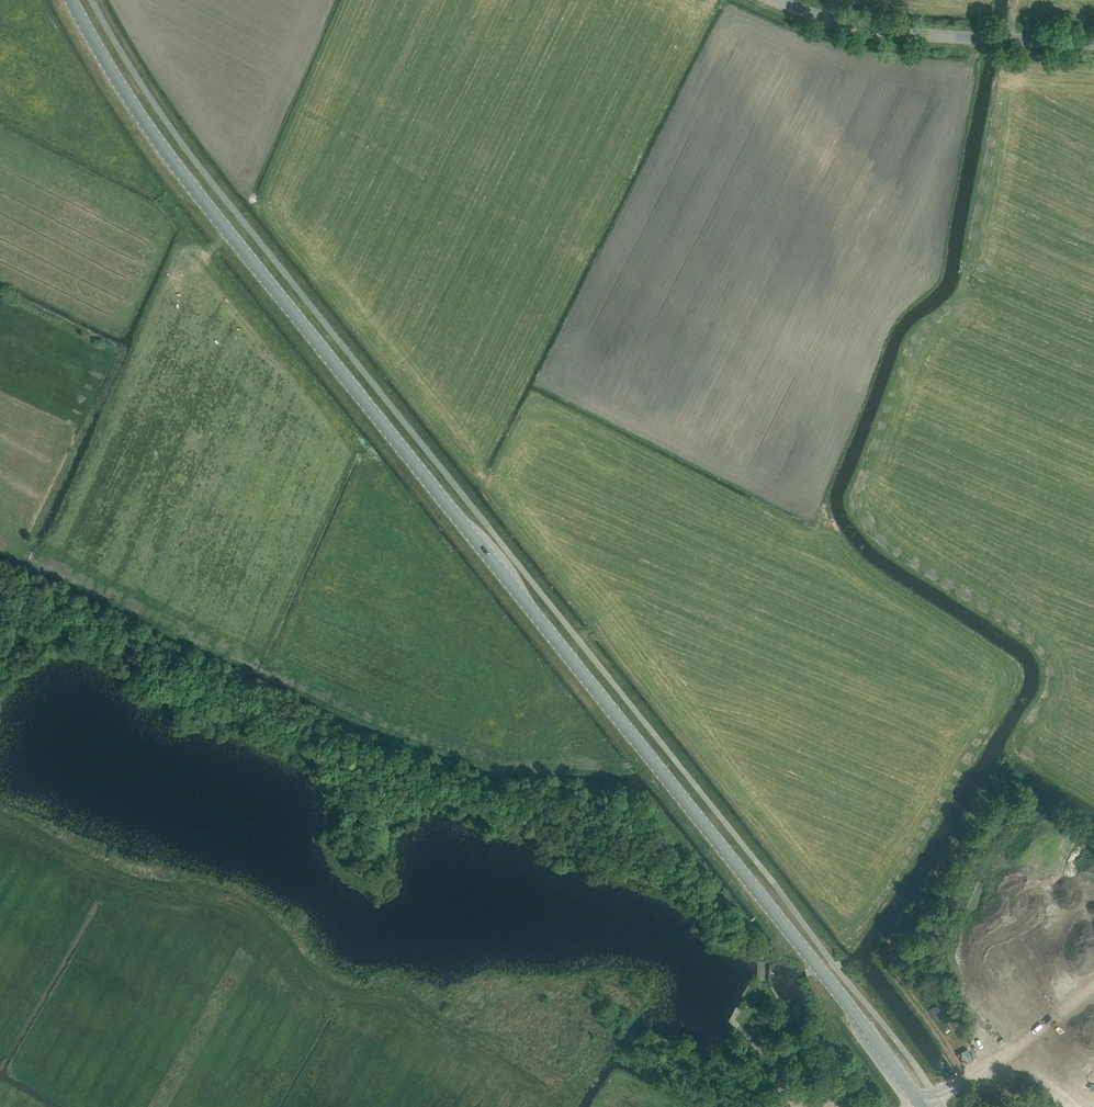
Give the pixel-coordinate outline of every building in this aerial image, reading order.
[(937,1024),(944,1019),(935,1005),(928,1009),(937,1024)]
